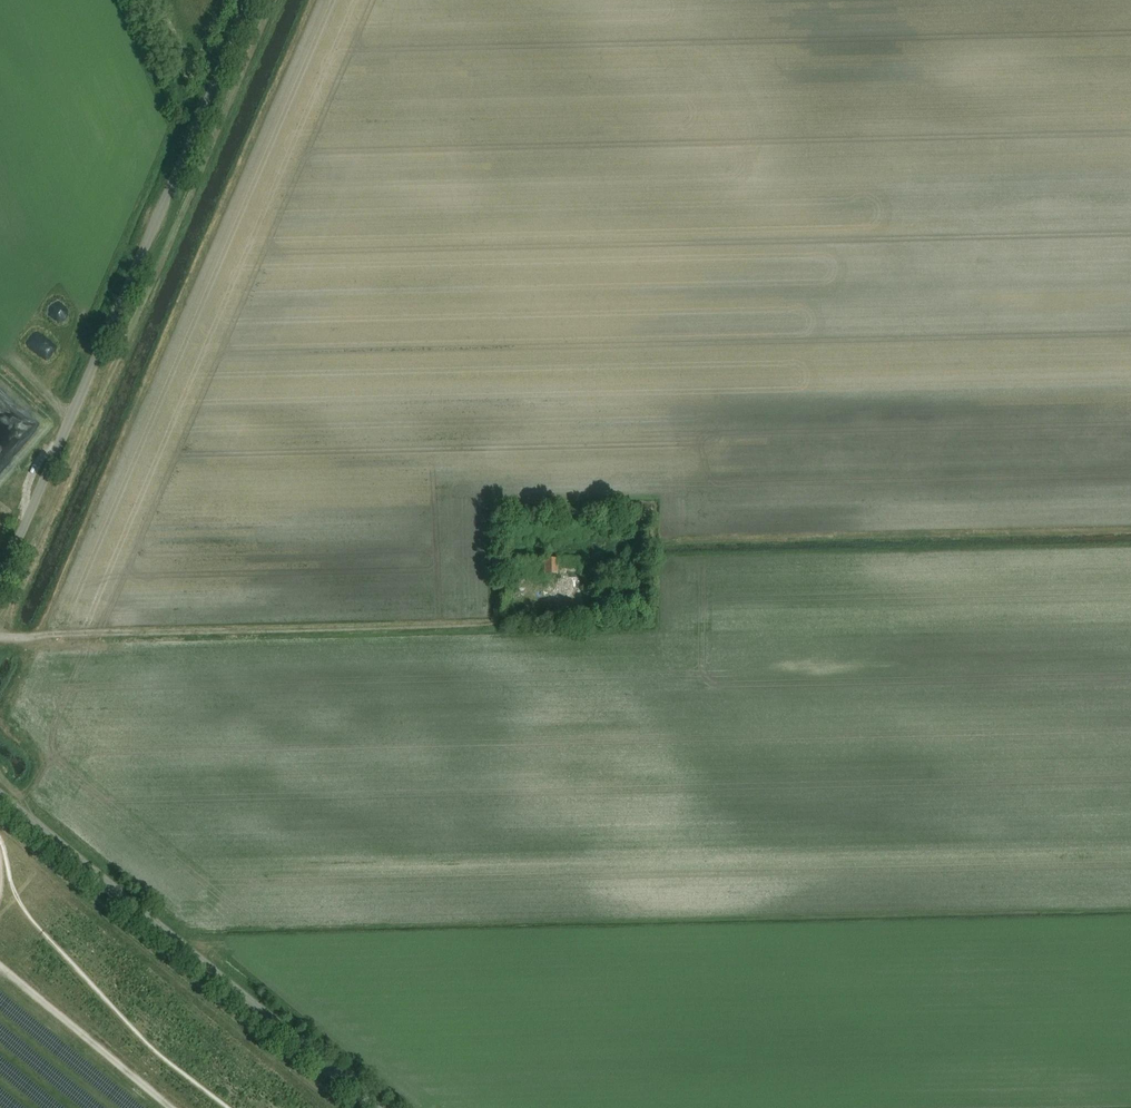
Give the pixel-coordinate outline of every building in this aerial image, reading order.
[(532,575),(532,559),(524,559),(524,564),(514,564),(514,585),(521,585),(521,572),(524,572),(524,575),(532,575)] [(557,560),(545,560),(545,574),(557,575),(557,560)] [(564,611),(580,610),(579,575),(563,575),(564,611)] [(621,603),(622,590),(621,590),(621,586),(610,586),(610,589),(609,589),(609,603),(621,603)] [(622,590),(621,603),(621,606),(629,606),(629,587),(622,587),(622,590)]
